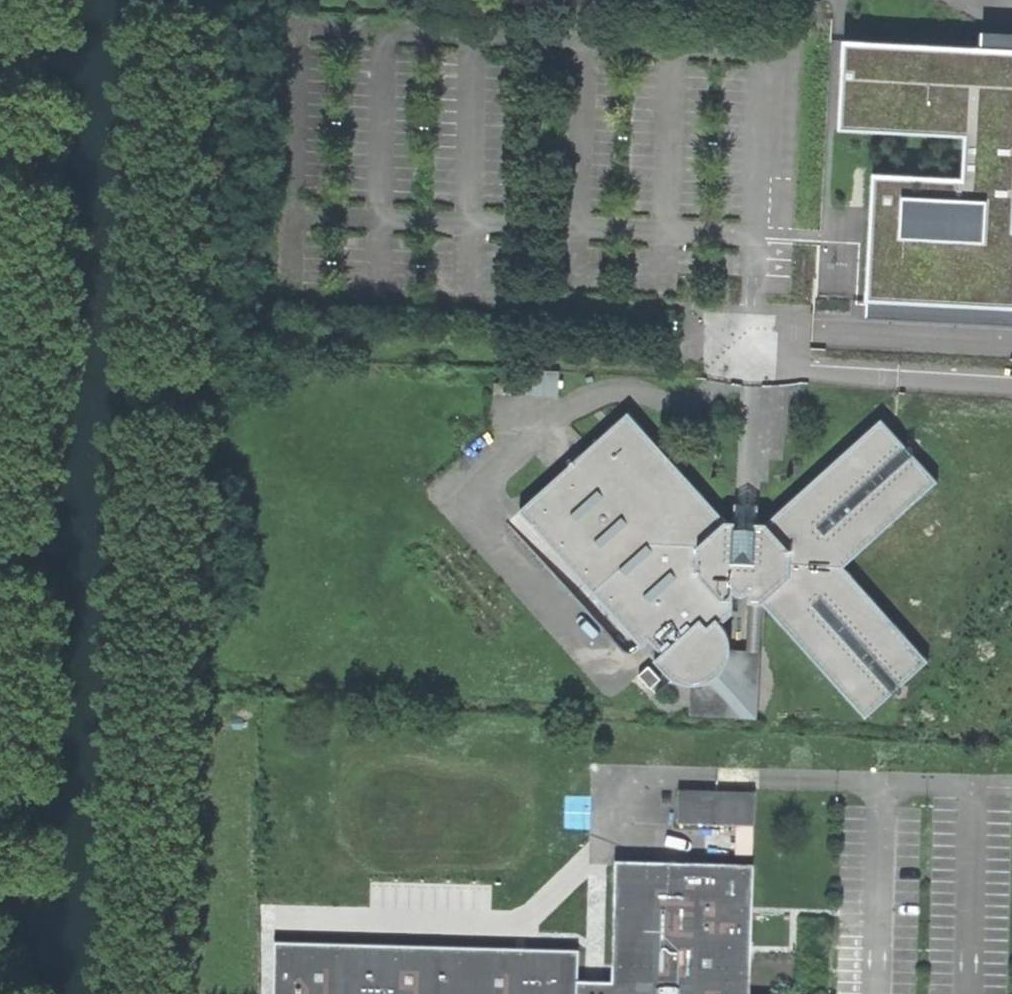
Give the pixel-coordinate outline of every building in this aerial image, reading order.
[(875,302),(1011,309),(1011,49),(853,41),(849,129),(975,135),(972,180),(882,176),(875,302)] [(518,393),(559,395),(559,385),(564,385),(564,378),(560,378),(560,369),(518,368),(518,393)] [(728,629),(724,622),(735,610),(736,589),(737,589),(740,592),(742,594),(747,594),(750,591),(752,601),(764,601),(867,716),(895,691),(902,691),(903,684),(929,660),(847,569),(846,564),(939,480),(915,453),(914,444),(907,444),(882,417),(765,521),(759,520),(759,513),(748,512),(739,512),(739,520),(727,520),(628,410),(519,511),(643,646),(651,639),(663,652),(657,658),(668,672),(677,678),(687,681),(693,681),(699,682),(711,678),(720,671),(727,661),(731,649),(731,648),(731,638),(728,629)] [(739,502),(739,512),(748,512),(759,513),(759,503),(739,502)] [(759,716),(764,601),(752,601),(749,649),(731,648),(731,649),(727,661),(720,671),(711,678),(699,682),(693,681),(692,714),(759,716)] [(653,686),(662,678),(650,665),(641,673),(653,686)] [(678,825),(752,827),(754,795),(679,793),(678,825)] [(742,855),(759,855),(758,827),(741,827),(742,855)] [(752,869),(614,865),(611,986),(577,986),(577,953),(274,946),(273,993),(749,993),(752,869)]
